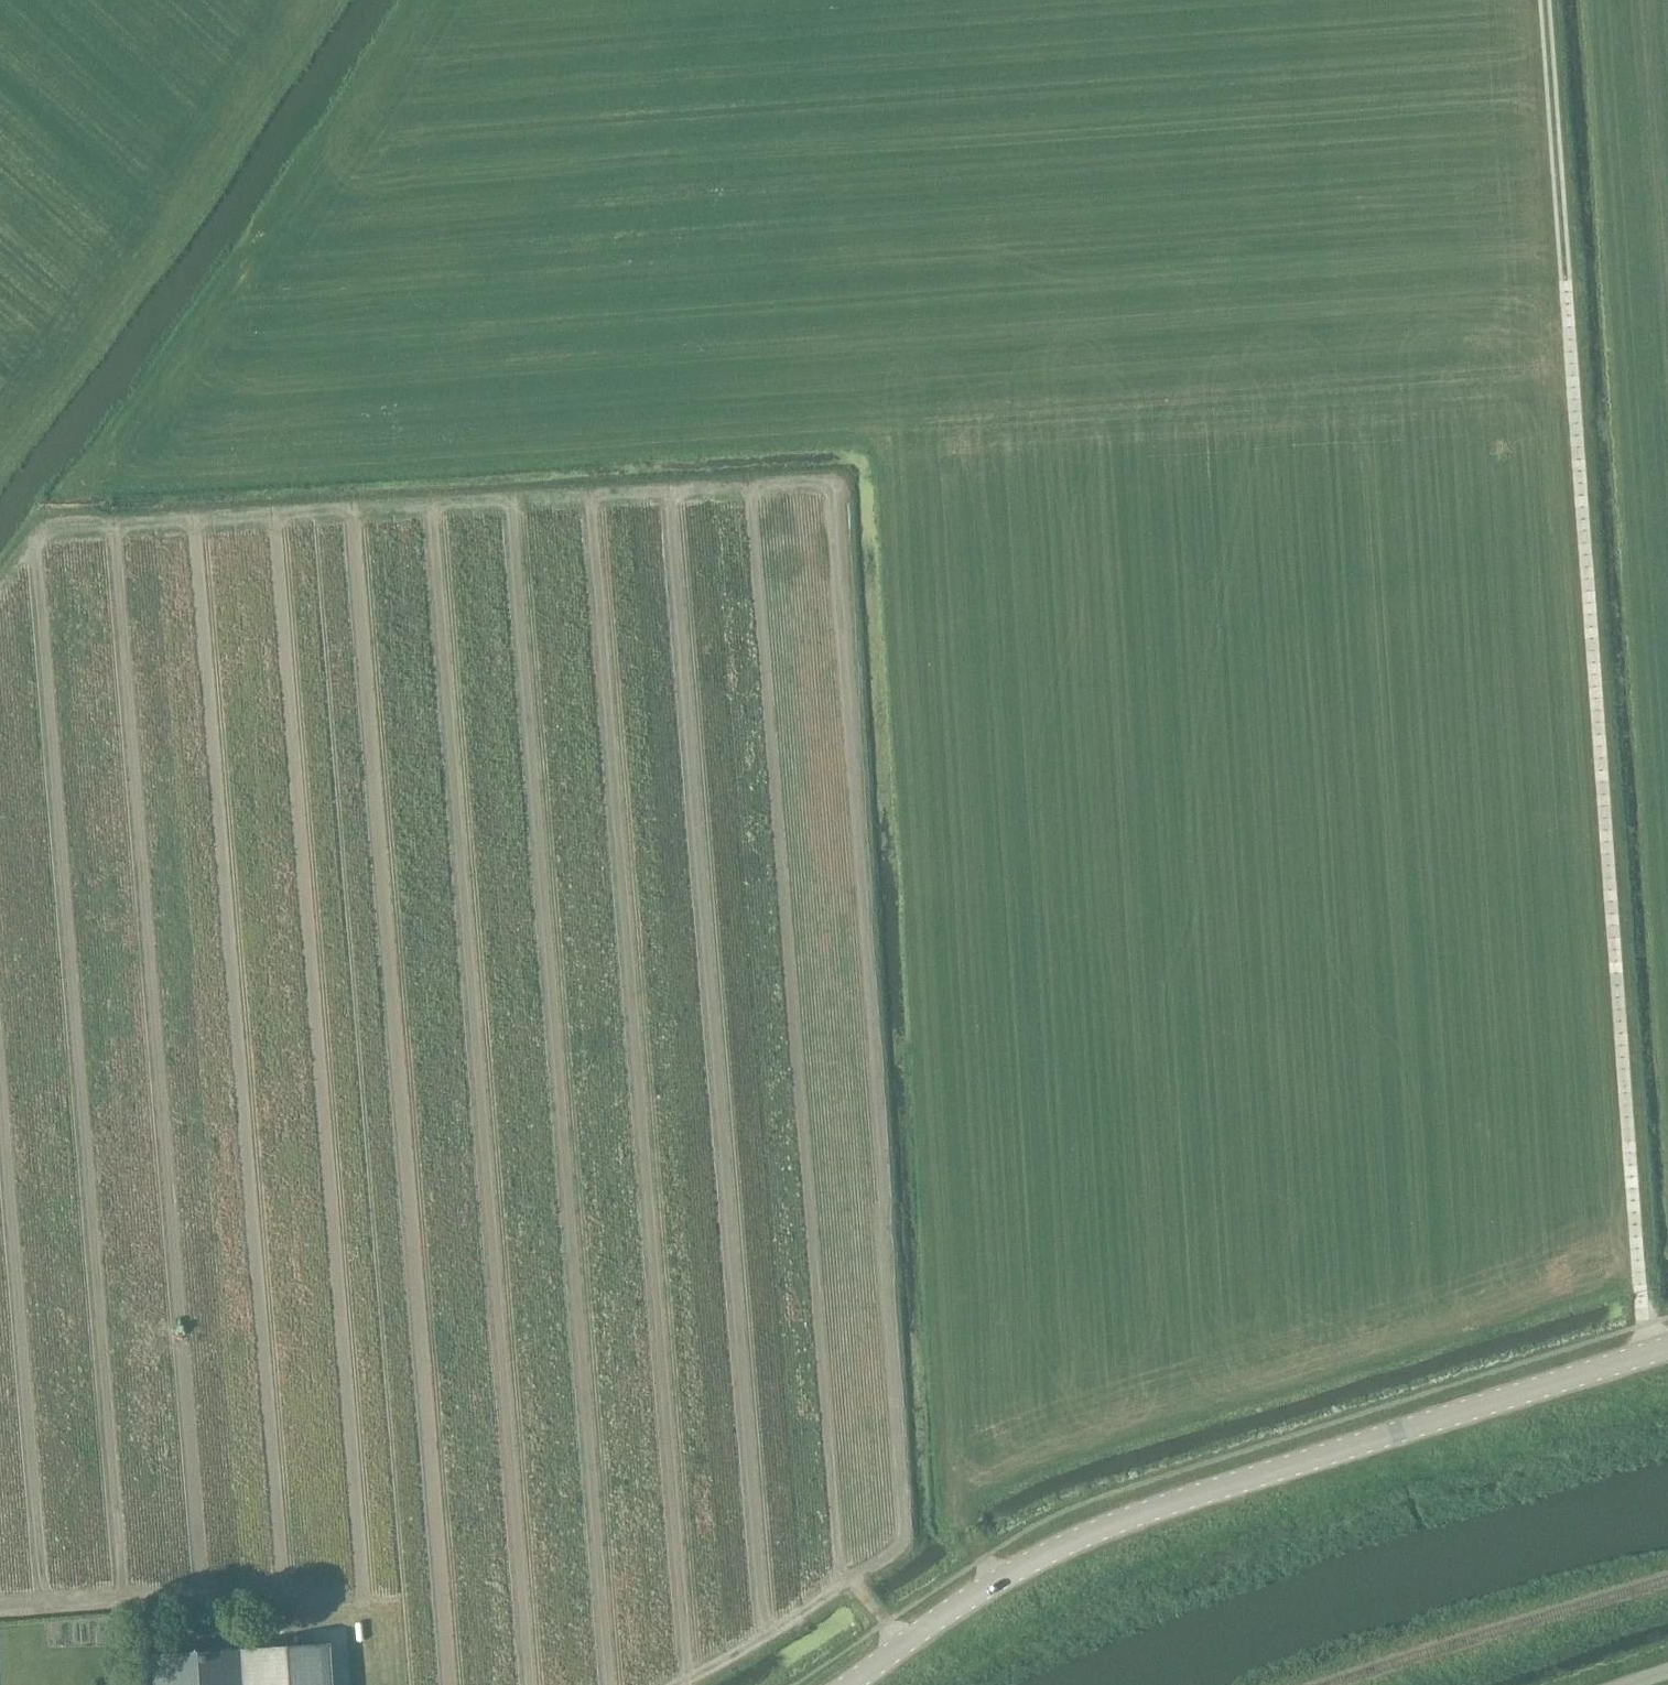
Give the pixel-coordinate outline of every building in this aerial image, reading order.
[(151,1654),(152,1684),(331,1684),(328,1644),(151,1654)]
